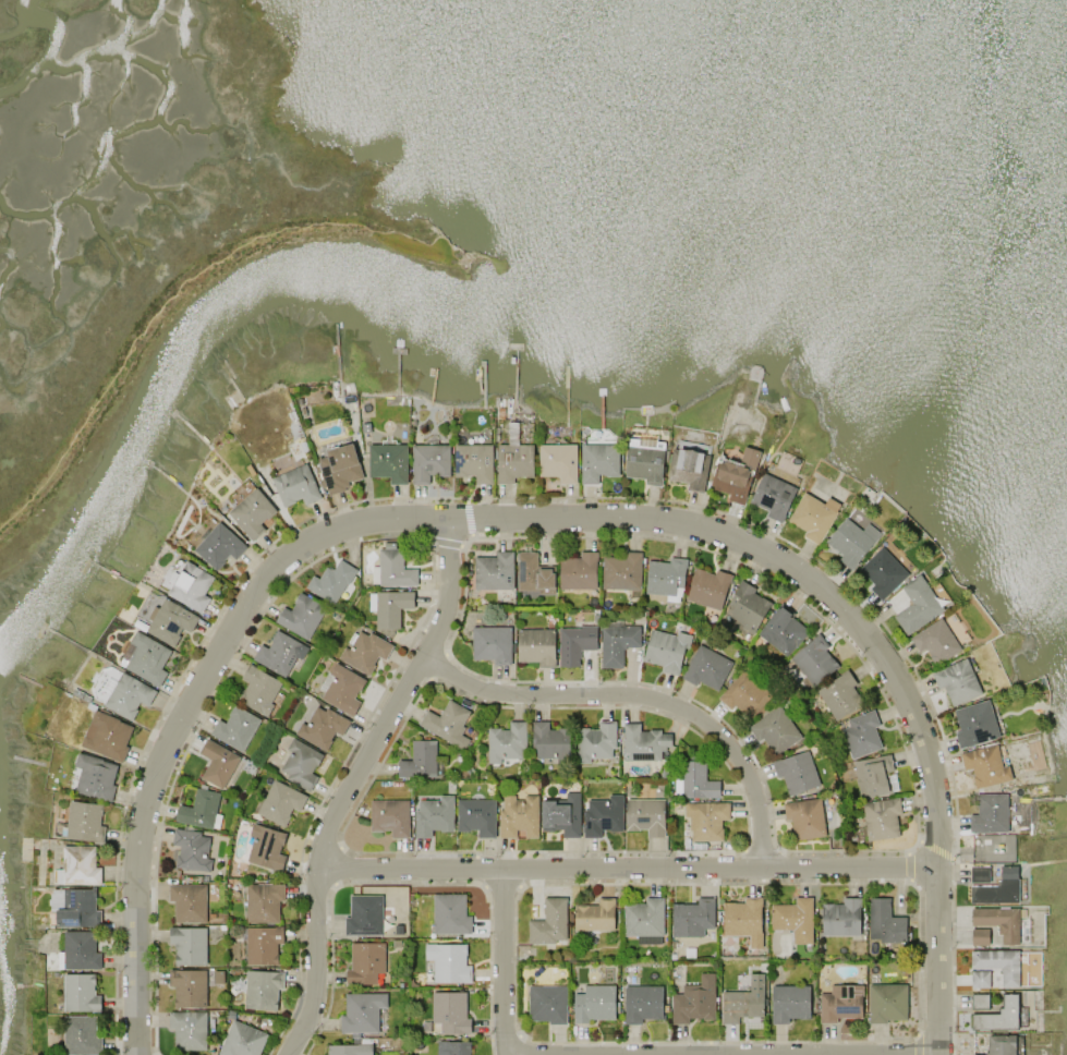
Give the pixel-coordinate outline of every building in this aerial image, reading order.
[(497,445),(509,445),(509,423),(518,423),(518,445),(533,445),(533,477),(513,477),(513,484),(497,484),(497,445)] [(369,477),(368,446),(381,445),(381,439),(396,438),(396,445),(408,445),(409,484),(390,485),(390,477),(369,477)] [(645,478),(625,476),(629,438),(665,441),(664,451),(668,451),(667,462),(664,462),(663,465),(666,465),(665,473),(663,473),(660,486),(644,484),(645,478)] [(329,495),(318,459),(328,456),(327,451),(353,442),(363,477),(348,482),(349,486),(345,487),(347,490),(329,495)] [(538,444),(577,444),(578,483),(560,484),(560,476),(539,476),(538,444)] [(581,484),(581,444),(618,444),(618,476),(606,476),(606,474),(597,474),(597,484),(581,484)] [(412,485),(412,445),(450,445),(450,476),(439,476),(439,474),(429,475),(431,484),(412,485)] [(454,445),(493,445),(494,484),(476,484),(475,474),(468,474),(468,476),(454,476),(454,445)] [(728,493),(710,487),(719,453),(724,454),(723,457),(739,461),(743,445),(760,450),(743,505),(726,500),(728,493)] [(667,478),(672,448),(711,454),(704,492),(687,488),(688,482),(667,478)] [(271,478),(306,463),(322,498),(305,505),(302,497),(294,500),(295,502),(284,507),(271,478)] [(763,472),(797,488),(780,523),(765,516),(767,510),(749,501),(763,472)] [(256,486),(277,510),(268,519),(267,518),(260,522),(266,529),(253,541),(228,512),(237,505),(230,496),(237,490),(243,498),(256,486)] [(804,492),(824,504),(827,497),(839,504),(836,511),(837,511),(817,544),(803,535),(807,531),(788,520),(804,492)] [(851,570),(838,559),(842,555),(825,541),(827,538),(828,538),(846,517),(862,530),(868,523),(881,533),(851,570)] [(218,522),(246,547),(234,560),(229,555),(223,561),(225,561),(216,571),(193,550),(202,541),(198,538),(207,529),(210,531),(218,522)] [(859,569),(882,547),(883,548),(888,542),(913,567),(908,573),(909,573),(882,602),(870,590),(874,584),(859,569)] [(417,585),(379,585),(379,584),(373,584),(372,567),(378,566),(378,549),(385,548),(384,543),(395,543),(395,548),(402,548),(403,569),(416,568),(417,585)] [(475,589),(474,557),(496,556),(496,550),(512,550),(513,589),(475,589)] [(517,591),(517,551),(537,551),(537,568),(551,568),(553,572),(555,572),(555,593),(537,594),(537,591),(517,591)] [(597,589),(559,590),(558,557),(571,557),(571,558),(580,558),(580,551),(597,551),(597,559),(596,559),(597,589)] [(641,590),(602,589),(603,557),(625,557),(625,551),(642,551),(641,590)] [(648,560),(670,562),(670,557),(687,559),(686,567),(684,567),(683,587),(681,587),(681,595),(679,595),(679,602),(666,601),(666,596),(645,595),(648,560)] [(340,559),(357,569),(349,584),(347,583),(334,605),(305,587),(313,574),(319,579),(326,567),(331,569),(331,568),(334,570),(340,559)] [(167,593),(186,560),(214,577),(204,594),(209,598),(201,614),(167,593)] [(719,610),(686,599),(692,579),(691,578),(693,571),(692,570),(693,567),(705,570),(705,571),(715,574),(716,569),(732,574),(729,583),(728,583),(719,610)] [(901,587),(920,574),(944,609),(908,635),(894,617),(912,603),(901,587)] [(727,604),(741,580),(755,589),(753,593),(771,603),(753,633),(741,627),(740,629),(727,621),(730,617),(729,616),(733,608),(727,604)] [(400,628),(376,629),(375,609),(368,609),(368,593),(376,593),(376,592),(413,591),(414,608),(399,608),(400,628)] [(300,592),(326,607),(307,640),(276,621),(284,607),(291,610),(295,603),(294,603),(300,592)] [(165,597),(199,617),(191,632),(182,628),(178,634),(180,636),(174,646),(146,631),(153,620),(148,617),(155,605),(159,608),(165,597)] [(757,633),(781,604),(795,614),(791,617),(807,630),(803,634),(804,636),(797,646),(795,645),(787,656),(757,633)] [(910,639),(942,618),(961,650),(937,666),(926,647),(920,652),(910,639)] [(559,666),(559,628),(581,628),(581,626),(596,626),(597,650),(581,650),(581,666),(559,666)] [(602,667),(602,628),(622,627),(622,626),(641,626),(641,646),(627,646),(627,648),(623,648),(623,667),(602,667)] [(472,627),(511,627),(511,665),(495,665),(495,659),(472,659),(472,627)] [(518,629),(555,629),(555,658),(556,658),(556,667),(539,667),(539,660),(518,662),(518,629)] [(651,629),(676,635),(677,631),(692,635),(688,648),(684,647),(679,667),(680,667),(677,676),(662,671),(663,666),(641,659),(642,656),(643,656),(651,629)] [(136,630),(171,651),(161,668),(167,671),(158,687),(124,668),(136,646),(129,643),(136,630)] [(284,677),(253,658),(260,644),(268,648),(272,641),(270,640),(277,630),(308,647),(302,659),(296,656),(284,677)] [(368,676),(338,657),(344,646),(349,650),(359,631),(367,635),(369,632),(393,645),(385,659),(378,656),(373,664),(375,665),(368,676)] [(813,687),(789,657),(819,633),(828,646),(825,650),(838,665),(813,687)] [(681,677),(699,644),(732,662),(717,690),(699,680),(696,684),(681,677)] [(932,672),(966,657),(982,693),(953,706),(944,687),(938,689),(932,672)] [(250,663),(282,682),(264,714),(237,699),(243,689),(244,690),(248,682),(241,678),(250,663)] [(352,716),(322,698),(325,692),(318,689),(328,672),(330,674),(336,663),(366,680),(361,690),(359,690),(354,698),(361,702),(352,716)] [(718,698),(743,669),(772,694),(751,718),(735,704),(730,708),(718,698)] [(836,720),(816,690),(841,674),(841,672),(847,669),(857,683),(852,686),(864,704),(849,714),(848,713),(836,720)] [(132,720),(104,704),(110,694),(101,689),(109,677),(117,681),(122,671),(157,691),(148,705),(140,701),(136,707),(138,708),(132,720)] [(463,750),(419,724),(427,710),(439,716),(449,699),(470,711),(462,725),(465,727),(461,735),(469,739),(463,750)] [(999,736),(959,748),(955,732),(960,730),(954,710),(989,699),(999,736)] [(234,704),(260,719),(243,752),(209,733),(218,719),(225,723),(229,715),(228,715),(234,704)] [(326,751),(295,733),(301,721),(306,725),(316,706),(325,711),(327,707),(351,720),(342,736),(335,731),(330,739),(331,740),(326,751)] [(748,728),(779,706),(801,737),(774,755),(763,738),(757,741),(748,728)] [(122,762),(81,745),(95,710),(119,719),(119,720),(133,726),(125,745),(129,747),(122,762)] [(851,759),(840,729),(849,726),(846,720),(874,710),(880,725),(874,727),(882,748),(851,759)] [(578,763),(578,727),(590,727),(590,729),(598,729),(598,720),(616,720),(616,748),(613,748),(613,757),(591,759),(591,763),(578,763)] [(487,763),(487,728),(499,727),(499,730),(509,729),(509,721),(525,721),(526,759),(500,759),(500,763),(487,763)] [(532,721),(548,721),(548,729),(557,729),(557,728),(570,728),(570,762),(557,762),(557,757),(536,757),(536,749),(532,749),(532,721)] [(623,723),(640,723),(640,731),(648,731),(648,729),(660,729),(660,733),(671,733),(671,747),(666,747),(666,750),(660,750),(660,760),(623,761),(623,754),(621,754),(621,747),(623,747),(623,723)] [(292,737),(324,754),(317,765),(316,765),(312,773),(318,777),(310,791),(287,778),(288,775),(280,769),(290,751),(286,749),(292,737)] [(207,738),(241,756),(240,759),(245,762),(238,774),(233,771),(222,789),(201,777),(211,760),(199,752),(207,738)] [(412,740),(436,739),(436,776),(398,776),(398,760),(412,760),(412,740)] [(959,753),(997,743),(1003,767),(1008,766),(1011,779),(975,789),(972,777),(973,776),(971,768),(963,771),(959,753)] [(808,750),(820,785),(789,796),(781,775),(777,777),(772,762),(778,759),(778,760),(808,750)] [(111,801),(74,791),(81,768),(74,766),(78,752),(102,759),(102,761),(118,764),(112,785),(116,786),(111,801)] [(861,799),(853,762),(890,754),(894,771),(888,772),(890,784),(892,784),(893,792),(861,799)] [(719,780),(719,797),(682,798),(681,761),(706,761),(706,780),(719,780)] [(272,779),(306,795),(300,811),(291,807),(288,814),(291,815),(286,826),(256,813),(272,779)] [(197,788),(220,793),(215,813),(221,815),(218,828),(213,827),(213,828),(175,821),(179,804),(193,808),(197,788)] [(542,830),(542,800),(566,799),(566,792),(580,792),(580,837),(563,837),(563,829),(555,829),(555,830),(542,830)] [(977,793),(1007,793),(1008,832),(970,832),(970,814),(978,814),(978,807),(977,807),(977,793)] [(500,837),(499,810),(504,810),(502,796),(516,796),(516,800),(524,800),(524,795),(538,795),(538,837),(526,837),(526,829),(517,829),(518,837),(500,837)] [(584,837),(583,810),(589,809),(587,808),(582,808),(582,801),(587,801),(587,800),(609,799),(609,795),(622,795),(623,830),(610,830),(610,828),(601,829),(602,837),(584,837)] [(415,838),(415,810),(419,810),(419,800),(440,800),(440,796),(453,796),(453,830),(440,830),(440,829),(432,829),(432,838),(415,838)] [(783,803),(821,797),(826,836),(795,840),(791,818),(786,820),(783,803)] [(862,802),(900,797),(902,814),(896,814),(899,836),(868,840),(862,802)] [(457,830),(457,799),(495,799),(495,837),(477,837),(477,828),(470,828),(470,830),(457,830)] [(626,799),(665,799),(665,837),(647,837),(647,828),(639,828),(639,830),(627,830),(626,799)] [(371,800),(409,800),(409,838),(391,838),(391,829),(384,829),(384,830),(371,830),(371,800)] [(70,801),(102,804),(100,825),(105,826),(104,841),(65,837),(65,836),(61,836),(62,822),(68,823),(70,801)] [(684,802),(729,802),(729,820),(722,820),(722,828),(723,828),(723,840),(692,840),(692,830),(690,830),(690,816),(684,816),(684,802)] [(253,823),(287,833),(283,845),(281,845),(278,853),(286,856),(281,872),(246,861),(246,860),(240,858),(247,834),(248,835),(253,823)] [(171,844),(174,827),(201,832),(201,836),(210,837),(207,858),(211,859),(210,872),(175,866),(177,854),(179,854),(180,845),(171,844)] [(972,862),(972,834),(1015,834),(1015,862),(972,862)] [(62,846),(95,846),(95,868),(100,868),(100,884),(62,884),(62,883),(56,883),(56,869),(62,869),(62,846)] [(1019,902),(971,902),(970,885),(997,885),(997,881),(1001,881),(1001,878),(1001,866),(1018,865),(1019,902)] [(971,865),(990,865),(990,882),(971,882),(971,865)] [(168,884),(206,884),(206,922),(174,922),(174,900),(168,900),(168,884)] [(247,922),(246,884),(284,884),(284,900),(279,900),(279,922),(247,922)] [(100,910),(101,926),(57,927),(57,909),(51,910),(50,894),(53,894),(53,889),(92,888),(92,887),(96,887),(96,898),(95,898),(95,910),(100,910)] [(472,933),(434,933),(434,894),(465,894),(465,915),(472,915),(472,933)] [(350,896),(383,895),(383,934),(344,935),(344,918),(351,917),(350,896)] [(662,944),(638,944),(638,935),(623,935),(623,904),(645,902),(645,898),(663,897),(664,936),(662,936),(662,944)] [(744,897),(762,897),(762,948),(749,948),(749,935),(724,935),(724,906),(723,906),(723,902),(744,902),(744,897)] [(812,943),(793,944),(792,930),(771,930),(771,905),(796,905),(796,897),(811,897),(812,943)] [(907,917),(907,942),(880,943),(880,938),(869,939),(869,898),(890,897),(890,917),(907,917)] [(544,898),(567,898),(567,939),(565,939),(565,945),(556,945),(556,949),(544,949),(544,943),(529,943),(529,920),(544,920),(544,898)] [(615,930),(574,930),(574,905),(598,905),(598,898),(615,898),(615,930)] [(671,937),(671,904),(698,904),(698,898),(714,898),(714,929),(703,929),(703,937),(671,937)] [(860,935),(822,935),(822,904),(842,904),(842,898),(860,898),(860,935)] [(971,908),(1019,907),(1020,944),(1002,944),(1002,929),(1001,929),(1001,924),(972,925),(971,908)] [(170,943),(170,926),(177,926),(177,927),(206,927),(206,963),(179,963),(179,965),(175,965),(175,953),(177,953),(177,948),(174,948),(174,943),(170,943)] [(245,927),(282,926),(283,943),(277,944),(278,966),(272,966),(272,963),(246,965),(245,927)] [(972,929),(989,929),(989,945),(972,945),(972,929)] [(64,932),(95,931),(95,953),(101,953),(101,969),(58,969),(58,951),(64,951),(64,932)] [(385,943),(385,972),(377,973),(377,983),(347,984),(347,969),(351,969),(351,943),(385,943)] [(425,960),(425,944),(435,943),(435,945),(465,944),(466,966),(472,965),(472,983),(434,983),(433,959),(425,960)] [(970,951),(1019,950),(1019,987),(1002,987),(1002,972),(1001,972),(1001,968),(971,968),(970,951)] [(244,1008),(246,969),(284,971),(283,989),(278,989),(277,1011),(272,1010),(272,1009),(244,1008)] [(169,970),(206,970),(206,1006),(179,1006),(179,1008),(173,1008),(173,997),(174,997),(174,985),(169,985),(169,970)] [(990,971),(990,987),(971,987),(971,971),(990,971)] [(64,974),(96,973),(96,984),(94,984),(94,991),(96,991),(96,995),(101,995),(101,1011),(64,1011),(64,974)] [(671,1023),(671,994),(682,994),(682,984),(701,984),(701,973),(714,973),(714,1019),(703,1019),(703,1018),(689,1018),(689,1023),(671,1023)] [(723,1023),(723,992),(750,992),(750,973),(764,973),(764,1016),(739,1016),(739,1023),(723,1023)] [(821,1022),(820,993),(830,993),(830,985),(862,984),(863,996),(862,996),(862,1017),(836,1017),(837,1022),(821,1022)] [(869,1023),(869,984),(907,984),(908,1020),(886,1020),(886,1023),(869,1023)] [(530,985),(567,985),(567,1023),(549,1024),(549,1020),(530,1021),(530,985)] [(584,985),(615,985),(615,1019),(589,1019),(589,1022),(574,1022),(574,993),(584,993),(584,985)] [(788,1023),(772,1023),(772,985),(810,985),(810,1018),(788,1018),(788,1023)] [(625,986),(663,986),(663,1009),(666,1009),(666,1018),(643,1018),(643,1023),(623,1023),(623,1016),(626,1016),(625,986)] [(432,1022),(432,993),(465,992),(465,1018),(471,1018),(471,1033),(440,1033),(440,1022),(432,1022)] [(341,1032),(340,1015),(345,1015),(345,993),(386,993),(387,1007),(378,1007),(378,1032),(341,1032)] [(972,1029),(972,1015),(999,1014),(999,1008),(1003,1008),(1003,994),(1017,994),(1018,1028),(972,1029)] [(972,994),(989,994),(987,1008),(972,1008),(972,994)] [(169,1011),(206,1012),(206,1050),(175,1050),(175,1028),(169,1028),(169,1011)] [(64,1054),(64,1016),(96,1016),(96,1038),(101,1038),(102,1053),(64,1054)] [(268,1034),(259,1054),(235,1054),(223,1054),(218,1053),(232,1019),(268,1034)] [(1016,1035),(1016,1054),(986,1054),(986,1052),(989,1052),(989,1035),(1016,1035)] [(470,1041),(470,1054),(437,1054),(437,1041),(470,1041)] [(372,1043),(372,1054),(328,1054),(327,1054),(327,1045),(372,1043)]
